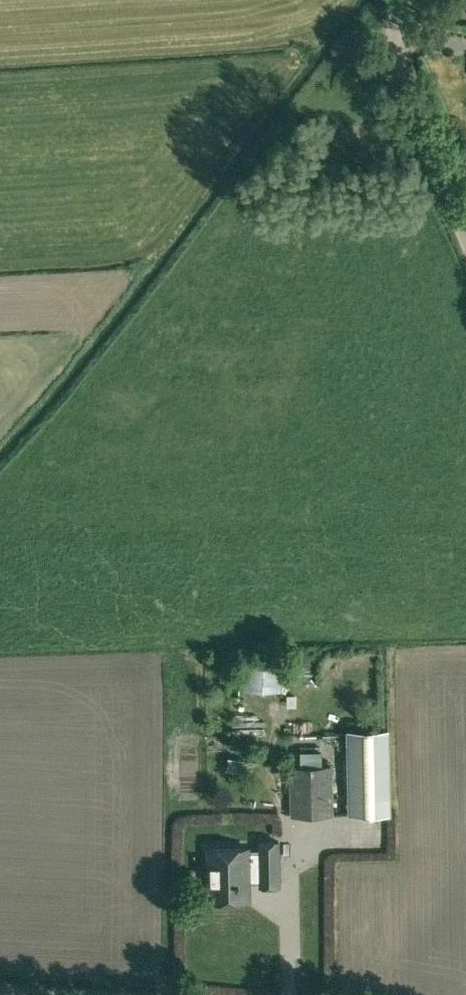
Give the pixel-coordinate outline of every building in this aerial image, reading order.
[(389,813),(388,730),(348,731),(350,814),(389,813)] [(291,767),(292,815),(332,814),(331,766),(291,767)] [(208,848),(208,867),(209,890),(209,900),(249,899),(249,881),(260,881),(260,885),(279,885),(278,841),(259,841),(259,855),(248,855),(248,848),(208,848)]
